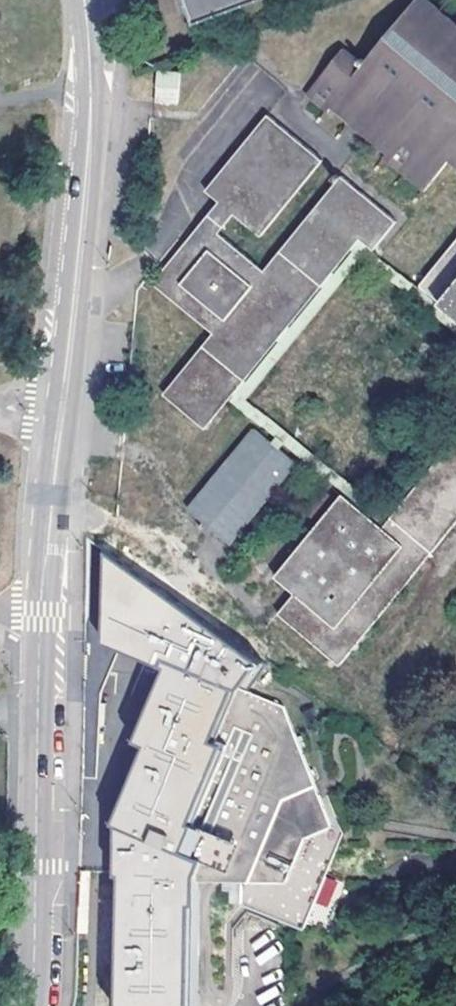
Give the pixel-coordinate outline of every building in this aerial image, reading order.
[(190,18),(241,0),(184,0),(190,18)] [(453,29),(417,0),(412,0),(360,58),(353,53),(344,63),(329,50),(289,98),(310,115),(315,108),(335,124),(340,118),(359,134),(354,141),(379,162),(374,168),(414,201),(443,167),(455,178),(455,26),(453,29)] [(155,71),(153,102),(176,103),(177,72),(155,71)] [(160,396),(205,431),(356,240),(372,252),(396,221),(338,175),(263,270),(217,234),(232,216),(260,238),(322,160),(264,115),(203,192),(216,202),(151,285),(211,331),(160,396)] [(415,290),(455,322),(455,237),(415,290)] [(227,545),(297,464),(253,427),(184,507),(227,545)] [(339,495),(271,578),(292,595),(275,615),(331,660),(416,557),(339,495)] [(163,661),(133,739),(144,745),(116,825),(115,877),(122,877),(120,1005),(195,1005),(199,875),(245,875),(253,875),(294,797),(323,776),(285,704),(163,661)] [(346,832),(323,776),(294,797),(253,875),(245,875),(244,902),(307,929),(346,832)]
